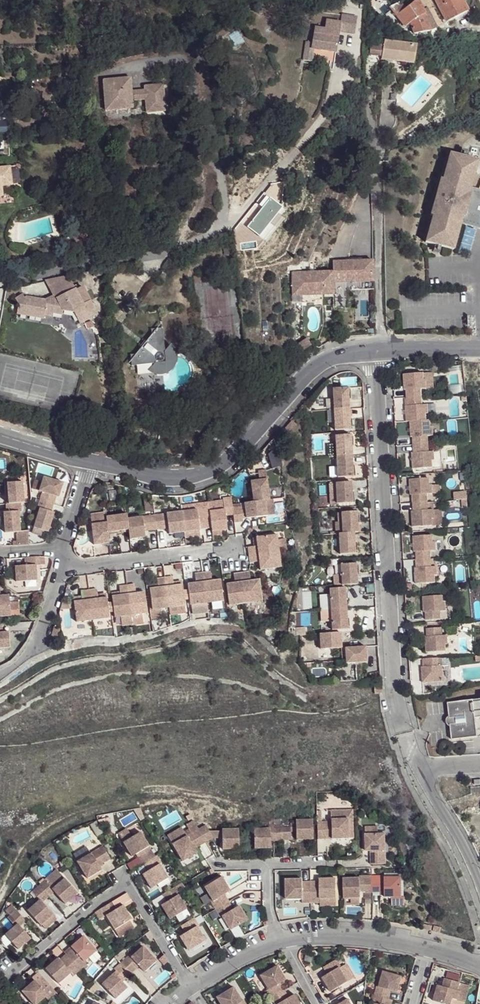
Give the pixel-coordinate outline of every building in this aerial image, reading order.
[(392,6),(391,8),(405,28),(410,24),(413,34),(430,30),(429,29),(417,0),(415,0),(406,7),(400,3),(392,6)] [(435,0),(417,0),(429,29),(446,21),(435,0)] [(446,21),(446,22),(456,17),(467,11),(464,4),(461,0),(435,0),(446,21)] [(464,4),(467,11),(469,15),(470,14),(477,10),(472,0),(471,0),(464,4)] [(313,44),(306,42),(303,61),(311,63),(314,49),(335,53),(340,32),(354,35),(357,19),(342,16),(341,23),(326,20),(324,29),(315,27),(313,44)] [(416,45),(384,41),(384,44),(382,57),(381,60),(413,64),(416,45)] [(369,55),(382,57),(384,44),(371,42),(369,55)] [(130,70),(104,72),(106,102),(116,102),(116,111),(133,110),(132,103),(145,102),(146,115),(165,114),(162,77),(144,79),(144,83),(131,84),(130,70)] [(116,102),(106,102),(106,112),(116,111),(116,102)] [(451,154),(444,180),(442,180),(432,215),(434,216),(427,243),(455,251),(463,225),(479,230),(479,191),(473,189),(479,162),(451,154)] [(12,186),(10,167),(0,168),(0,198),(3,198),(1,187),(12,186)] [(13,197),(12,186),(1,187),(3,198),(13,197)] [(334,269),(293,271),(294,294),(335,292),(334,280),(352,280),(353,288),(374,287),(373,257),(333,259),(334,269)] [(66,276),(43,280),(50,295),(52,300),(73,290),(66,276)] [(52,300),(50,295),(42,300),(21,296),(20,294),(12,299),(15,303),(14,315),(41,320),(42,316),(49,317),(50,314),(60,316),(61,311),(71,313),(76,324),(95,315),(80,286),(73,290),(52,300)] [(133,356),(129,360),(130,366),(152,364),(152,371),(162,370),(171,362),(170,352),(162,352),(158,311),(147,312),(149,335),(133,356)] [(401,390),(401,398),(414,398),(414,389),(419,389),(419,380),(415,380),(415,374),(398,375),(399,390),(401,390)] [(419,380),(419,389),(428,389),(428,374),(415,374),(415,380),(419,380)] [(350,384),(336,385),(336,396),(337,406),(351,406),(351,395),(350,384)] [(414,398),(401,398),(401,407),(399,407),(400,422),(404,421),(417,421),(417,414),(421,414),(420,406),(414,406),(414,398)] [(351,406),(337,406),(338,416),(338,427),(353,426),(352,415),(351,406)] [(292,419),(285,427),(290,432),(297,424),(292,419)] [(406,437),(406,446),(419,445),(419,436),(425,436),(424,427),(421,428),(420,421),(417,421),(404,421),(404,437),(406,437)] [(351,433),(336,434),(337,445),(338,455),(353,454),(352,444),(351,433)] [(419,445),(406,446),(407,454),(405,454),(406,469),(423,468),(423,461),(426,461),(426,453),(420,453),(419,445)] [(267,452),(270,468),(279,467),(276,450),(267,452)] [(353,454),(338,455),(339,465),(340,476),(355,475),(354,464),(353,454)] [(263,500),(267,500),(263,470),(255,471),(257,480),(248,481),(251,502),(263,500)] [(43,493),(40,501),(52,506),(55,498),(58,499),(63,485),(43,478),(42,483),(38,492),(43,493)] [(406,494),(407,503),(420,502),(419,493),(425,493),(425,484),(421,485),(421,478),(404,479),(405,494),(406,494)] [(38,492),(42,483),(35,481),(32,489),(38,492)] [(334,482),(335,503),(338,502),(350,502),(349,490),(349,481),(334,482)] [(6,496),(7,505),(19,504),(24,503),(22,482),(8,483),(8,490),(6,490),(6,496)] [(225,517),(224,514),(232,512),(231,508),(231,505),(230,497),(223,498),(223,507),(209,509),(210,521),(211,529),(226,527),(225,517)] [(153,511),(152,499),(143,500),(145,512),(153,511)] [(263,500),(265,515),(272,514),(270,499),(267,500),(263,500)] [(245,517),(265,515),(263,500),(251,502),(243,503),(244,507),(245,517)] [(52,506),(40,501),(37,509),(39,510),(32,529),(46,534),(54,515),(49,513),(52,506)] [(420,502),(407,503),(407,511),(405,511),(406,526),(423,525),(423,519),(427,519),(426,510),(420,510),(420,502)] [(17,513),(20,513),(19,504),(7,505),(4,505),(5,512),(5,516),(2,517),(3,532),(13,532),(18,532),(17,513)] [(199,508),(201,521),(210,521),(209,509),(208,507),(199,508)] [(240,507),(231,508),(232,512),(232,515),(233,523),(242,521),(241,518),(240,507)] [(198,529),(197,522),(196,509),(180,510),(183,530),(192,529),(198,529)] [(183,530),(180,510),(166,512),(167,526),(168,533),(183,531),(183,530)] [(351,532),(355,532),(355,522),(354,511),(350,511),(339,512),(339,523),(340,533),(351,532)] [(105,512),(89,514),(91,531),(94,531),(93,524),(106,522),(105,516),(105,512)] [(128,528),(127,518),(126,513),(105,516),(106,522),(107,529),(115,527),(116,530),(118,529),(128,528)] [(163,527),(162,513),(154,514),(154,515),(156,528),(163,527)] [(156,528),(154,515),(146,515),(148,529),(156,528)] [(144,530),(143,516),(127,518),(128,528),(129,538),(139,537),(145,536),(144,530)] [(107,529),(106,522),(93,524),(94,531),(91,531),(93,544),(109,542),(108,534),(108,531),(107,529)] [(18,532),(13,532),(14,547),(27,546),(26,531),(18,532)] [(340,533),(337,533),(337,543),(338,554),(352,553),(352,543),(351,532),(340,533)] [(255,537),(256,546),(247,547),(248,555),(278,551),(277,543),(276,534),(255,537)] [(410,551),(410,559),(424,559),(423,550),(429,550),(428,541),(425,541),(425,535),(408,536),(408,551),(410,551)] [(260,569),(280,566),(278,551),(248,555),(249,562),(258,561),(260,569)] [(41,565),(39,557),(24,558),(25,567),(21,567),(22,570),(16,571),(18,582),(39,580),(37,566),(41,565)] [(424,559),(410,559),(411,568),(409,568),(409,583),(427,582),(426,575),(430,575),(430,567),(424,567),(424,559)] [(344,584),(355,583),(354,573),(353,562),(338,563),(339,574),(339,584),(344,584)] [(206,602),(222,600),(221,594),(220,584),(219,579),(210,580),(209,571),(202,572),(206,602)] [(257,580),(248,581),(247,571),(241,572),(245,602),(260,601),(257,580)] [(206,602),(202,572),(194,573),(195,582),(187,583),(189,593),(190,604),(206,602)] [(245,602),(241,572),(233,573),(235,582),(226,583),(227,594),(228,604),(245,602)] [(183,594),(182,584),(173,585),(172,576),(165,577),(169,608),(185,605),(183,594)] [(169,608),(165,577),(157,578),(158,587),(150,588),(150,590),(152,600),(153,610),(169,608)] [(145,601),(143,591),(134,593),(133,584),(126,585),(130,614),(146,612),(145,601)] [(113,606),(114,617),(120,616),(130,614),(126,585),(119,586),(120,594),(112,596),(113,606)] [(340,587),(326,588),(326,599),(327,608),(342,607),(341,598),(340,587)] [(74,601),(77,622),(93,620),(89,590),(81,592),(82,600),(74,601)] [(107,607),(105,596),(97,598),(96,590),(89,590),(93,620),(109,618),(107,607)] [(436,595),(418,596),(418,611),(421,611),(421,619),(435,618),(434,610),(441,610),(440,601),(437,602),(436,595)] [(10,615),(8,596),(0,596),(0,616),(10,615)] [(71,601),(61,603),(59,610),(72,608),(71,601)] [(206,602),(190,604),(191,612),(207,611),(207,606),(206,602)] [(342,607),(327,608),(328,619),(328,630),(339,629),(343,629),(342,618),(342,607)] [(130,614),(120,616),(121,624),(131,622),(130,614)] [(7,620),(0,621),(0,644),(13,644),(12,631),(8,631),(7,628),(7,620)] [(438,627),(422,628),(422,635),(420,635),(421,651),(436,650),(435,643),(443,643),(443,633),(438,634),(438,627)] [(329,633),(317,633),(318,649),(341,648),(340,641),(337,641),(336,632),(329,633)] [(363,646),(342,647),(344,664),(362,663),(361,654),(363,654),(363,646)] [(420,665),(417,665),(418,681),(438,679),(437,664),(433,664),(433,657),(419,658),(420,665)] [(452,739),(477,737),(476,725),(475,719),(479,718),(479,699),(447,703),(449,716),(453,715),(454,726),(450,727),(452,739)] [(332,826),(333,840),(355,840),(354,809),(332,809),(332,826)] [(298,836),(298,840),(313,840),(312,820),(297,821),(298,825),(298,836)] [(268,830),(268,822),(253,823),(253,830),(268,830)] [(206,843),(209,848),(215,844),(207,831),(204,825),(197,829),(198,831),(201,835),(206,843)] [(289,826),(290,837),(298,836),(298,825),(289,826)] [(317,826),(317,841),(325,841),(325,826),(317,826)] [(172,846),(185,838),(180,829),(166,837),(172,846)] [(268,830),(253,830),(254,849),(269,849),(269,841),(268,830)] [(201,835),(198,831),(191,835),(198,846),(199,848),(206,843),(201,835)] [(207,831),(215,844),(221,844),(221,831),(207,831)] [(237,849),(236,831),(221,831),(221,844),(221,849),(237,849)] [(365,840),(385,839),(385,831),(365,832),(365,840)] [(125,845),(135,839),(130,832),(121,838),(125,845)] [(138,843),(144,840),(141,835),(136,839),(138,843)] [(198,846),(191,835),(186,838),(193,849),(198,846)] [(186,838),(185,838),(172,846),(182,863),(196,854),(193,849),(186,838)] [(135,839),(125,845),(134,859),(139,856),(143,864),(156,856),(152,848),(150,849),(144,840),(138,843),(136,839),(135,839)] [(373,855),(385,855),(385,839),(365,840),(366,856),(373,855)] [(103,846),(77,862),(88,878),(102,870),(100,866),(111,859),(103,846)] [(156,856),(143,864),(148,871),(143,874),(152,888),(162,882),(159,877),(164,874),(159,865),(161,863),(156,856)] [(49,886),(62,875),(57,869),(44,881),(49,886)] [(164,874),(159,877),(162,882),(167,878),(164,874)] [(44,893),(48,898),(54,892),(62,901),(75,890),(62,875),(49,886),(44,881),(38,887),(44,893)] [(215,910),(228,902),(224,896),(222,891),(227,888),(222,879),(206,888),(214,902),(211,904),(215,910)] [(401,879),(385,879),(386,895),(386,898),(391,898),(392,903),(402,903),(401,879)] [(380,880),(371,880),(372,891),(380,891),(380,880)] [(311,904),(311,883),(302,883),(294,884),(293,881),(287,882),(287,900),(302,900),(302,904),(311,904)] [(311,883),(311,904),(319,904),(319,899),(334,899),(333,881),(327,881),(326,883),(318,883),(311,883)] [(343,899),(359,898),(359,890),(358,881),(342,881),(343,899)] [(175,887),(162,895),(166,901),(169,906),(164,909),(169,918),(185,909),(178,897),(186,892),(182,885),(181,884),(175,887)] [(33,891),(37,897),(24,908),(42,928),(55,917),(42,903),(48,898),(44,893),(38,887),(33,891)] [(222,891),(224,896),(230,893),(227,888),(222,891)] [(126,895),(100,910),(104,916),(105,915),(113,929),(130,920),(125,912),(134,906),(126,895)] [(228,902),(215,910),(219,917),(221,916),(230,930),(246,920),(240,911),(234,914),(232,909),(228,902)] [(19,949),(31,939),(21,926),(26,922),(11,905),(6,910),(10,915),(8,917),(15,926),(6,934),(19,949)] [(193,918),(180,926),(184,932),(187,937),(181,940),(187,950),(203,940),(195,926),(197,925),(193,918)] [(436,932),(445,935),(447,930),(437,927),(436,932)] [(79,944),(72,950),(66,955),(79,970),(85,965),(83,962),(96,951),(83,936),(76,942),(79,944)] [(121,964),(130,974),(137,968),(135,966),(137,964),(145,971),(157,960),(144,946),(129,959),(127,957),(120,963),(121,964)] [(79,970),(66,955),(59,961),(53,967),(50,964),(44,970),(57,985),(70,974),(72,976),(79,970)] [(337,959),(323,967),(328,975),(322,978),(331,993),(349,982),(340,967),(342,966),(337,959)] [(121,964),(120,963),(114,969),(116,971),(102,984),(115,998),(128,987),(122,982),(130,974),(121,964)] [(342,966),(340,967),(349,982),(355,978),(346,963),(342,966)] [(269,990),(267,992),(270,998),(283,990),(280,984),(277,980),(282,976),(277,967),(261,976),(269,990)] [(375,994),(389,998),(392,990),(393,984),(399,985),(401,976),(383,971),(379,986),(377,986),(375,994)] [(280,984),(285,981),(282,976),(277,980),(280,984)] [(42,977),(36,982),(34,980),(21,992),(32,1003),(38,1003),(46,997),(53,1003),(60,998),(42,977)] [(443,979),(441,987),(438,986),(433,1002),(442,1003),(450,1003),(452,999),(456,1000),(459,992),(455,991),(457,983),(443,979)] [(457,983),(455,991),(459,992),(456,1000),(460,1001),(465,986),(457,983)] [(230,995),(236,992),(233,987),(227,991),(230,995)] [(270,998),(274,1003),(300,1003),(296,998),(290,1002),(288,997),(283,990),(270,998)] [(244,1000),(242,1001),(236,992),(230,995),(227,991),(217,997),(221,1003),(246,1003),(244,1000)] [(296,998),(293,993),(288,997),(290,1002),(296,998)] [(375,994),(372,1003),(374,1003),(387,1003),(389,998),(375,994)]
